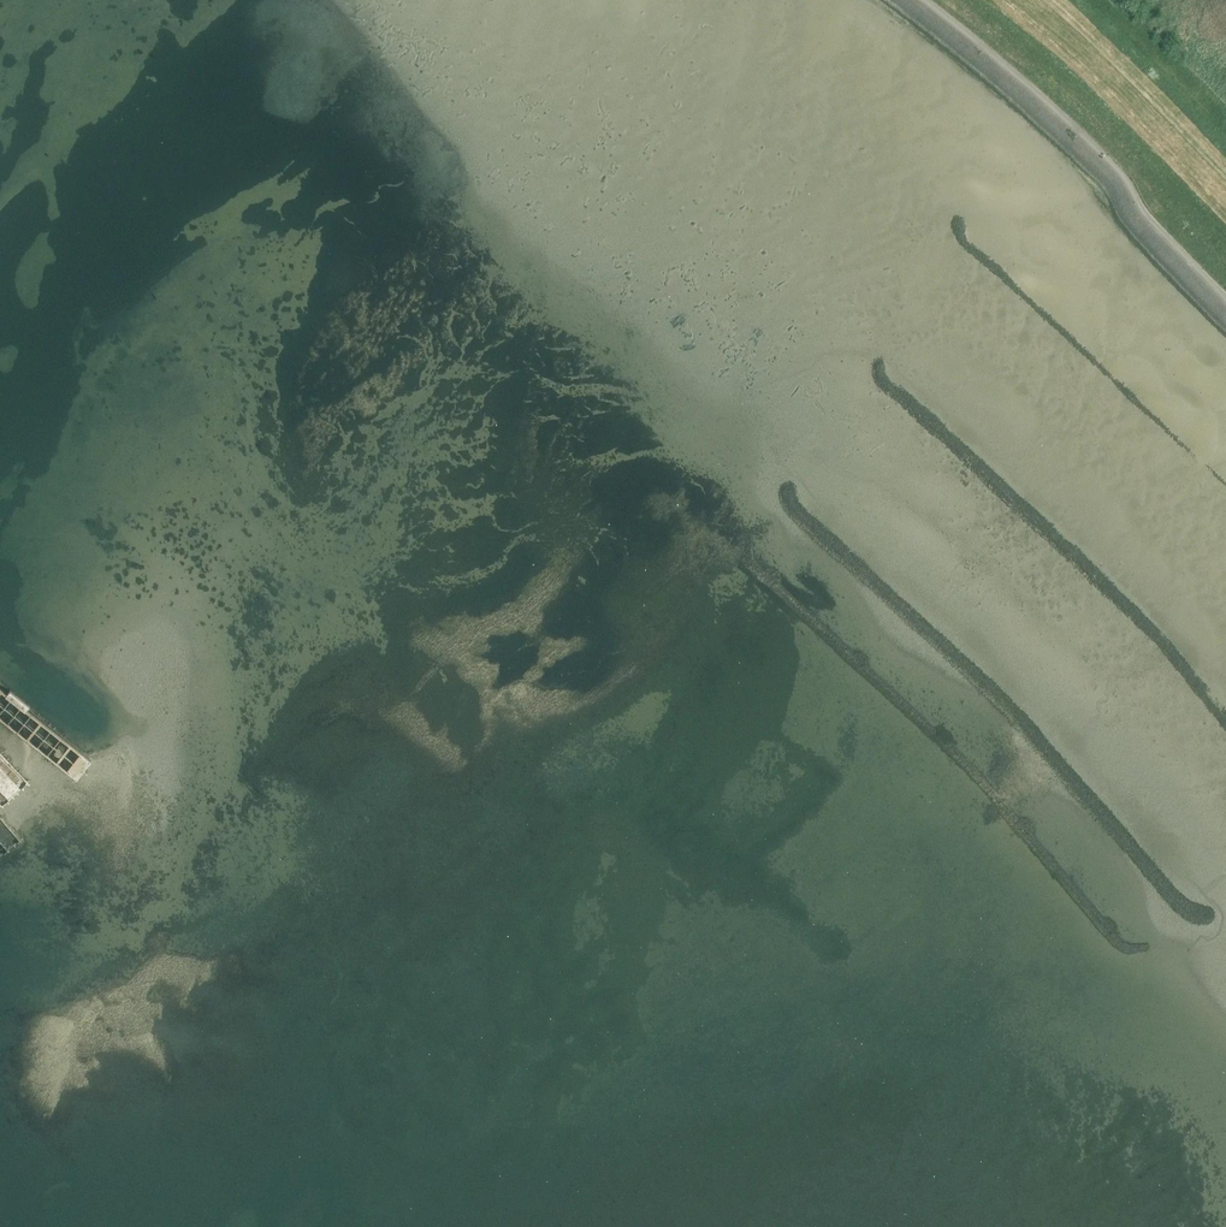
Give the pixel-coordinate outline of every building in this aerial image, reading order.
[(0,694),(0,722),(74,777),(88,759),(0,694)] [(0,751),(0,802),(1,803),(26,778),(0,751)] [(0,820),(0,852),(16,836),(0,820)]
